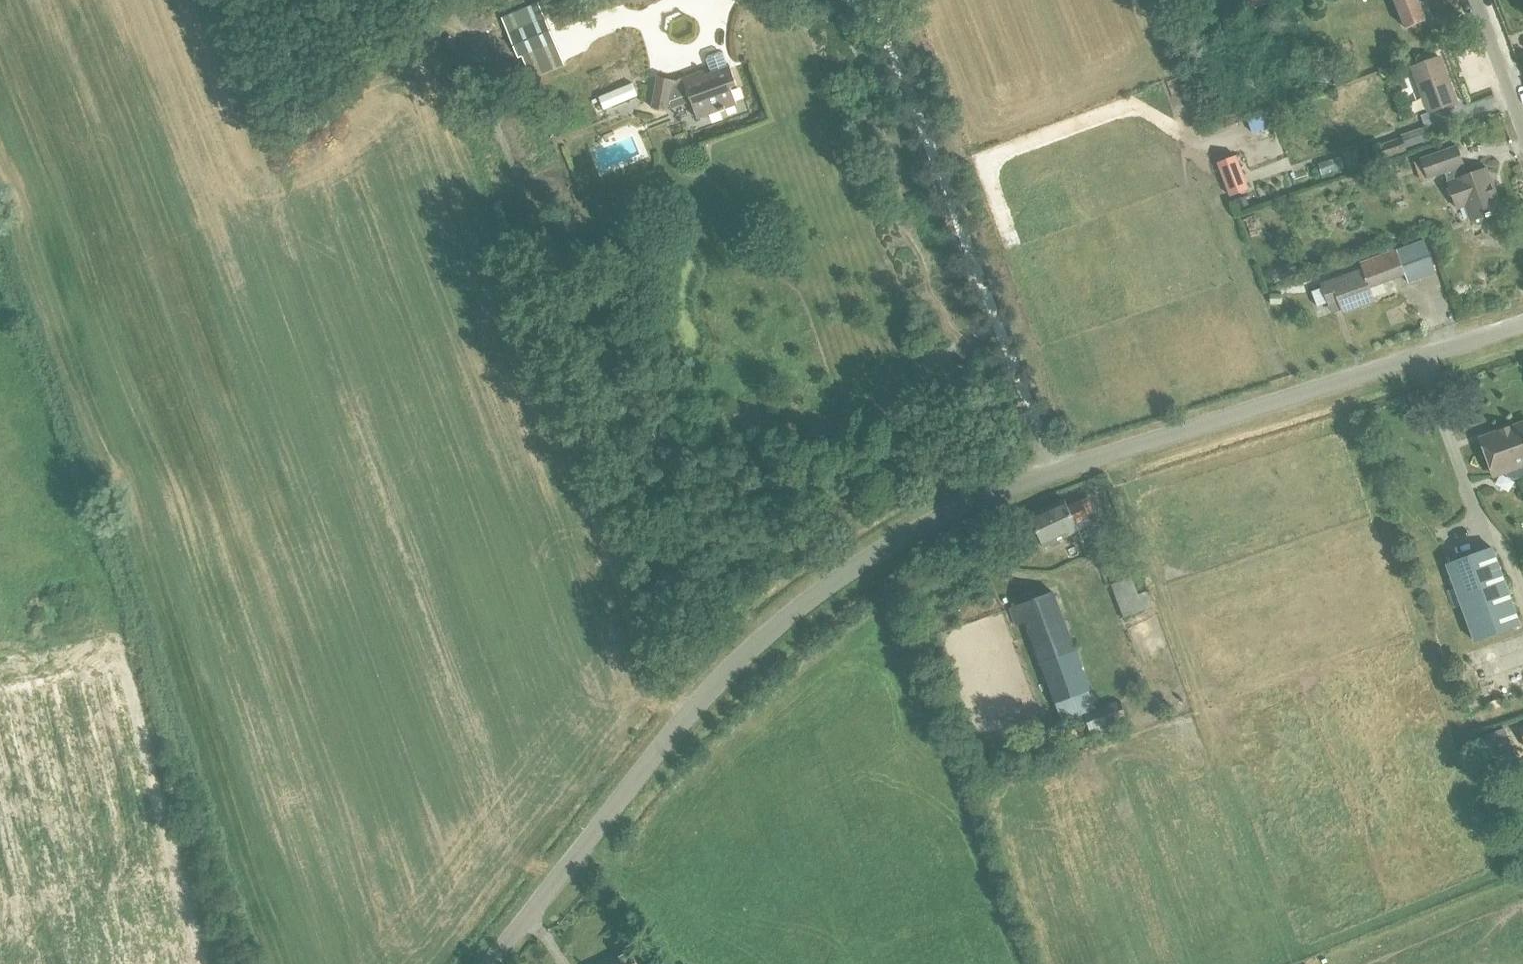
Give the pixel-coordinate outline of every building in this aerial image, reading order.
[(1406,31),(1426,23),(1418,0),(1394,0),(1406,31)] [(546,19),(509,34),(519,58),(523,56),(532,79),(566,66),(546,19)] [(727,70),(725,63),(723,57),(718,55),(709,58),(706,63),(711,76),(706,77),(705,72),(674,83),(674,82),(658,78),(651,108),(666,112),(669,102),(689,95),(697,118),(737,104),(731,87),(738,85),(732,68),(727,70)] [(1412,68),(1429,113),(1457,104),(1440,59),(1412,68)] [(597,99),(601,111),(636,97),(631,85),(597,99)] [(1273,106),(1250,108),(1252,128),(1275,126),(1273,106)] [(1400,137),(1401,139),(1377,147),(1382,161),(1407,152),(1406,149),(1431,140),(1426,127),(1400,137)] [(1462,197),(1471,221),(1503,210),(1488,168),(1467,176),(1463,166),(1464,166),(1457,147),(1422,159),(1428,178),(1445,172),(1454,199),(1462,197)] [(1234,194),(1254,187),(1241,152),(1221,160),(1234,194)] [(1329,303),(1334,315),(1343,311),(1343,312),(1374,301),(1370,288),(1406,275),(1408,282),(1431,273),(1422,246),(1399,255),(1397,250),(1361,263),(1363,270),(1332,281),(1332,282),(1323,285),(1323,287),(1312,292),(1318,307),(1329,303)] [(1430,321),(1446,313),(1441,303),(1425,311),(1430,321)] [(1495,476),(1522,466),(1522,424),(1481,439),(1495,476)] [(1031,517),(1045,546),(1091,525),(1088,518),(1089,518),(1088,515),(1095,512),(1088,499),(1068,508),(1065,501),(1031,517)] [(1447,565),(1475,641),(1521,625),(1493,548),(1447,565)] [(1131,577),(1112,585),(1124,618),(1154,606),(1147,588),(1136,592),(1131,577)] [(1076,652),(1054,592),(1011,609),(1017,626),(1026,623),(1041,665),(1061,722),(1085,714),(1093,738),(1129,725),(1121,702),(1096,711),(1076,652)] [(741,625),(745,629),(750,624),(747,620),(741,625)] [(1506,728),(1486,735),(1500,775),(1520,767),(1506,728)] [(96,922),(92,905),(81,907),(86,925),(96,922)] [(631,950),(604,963),(639,963),(631,950)]
